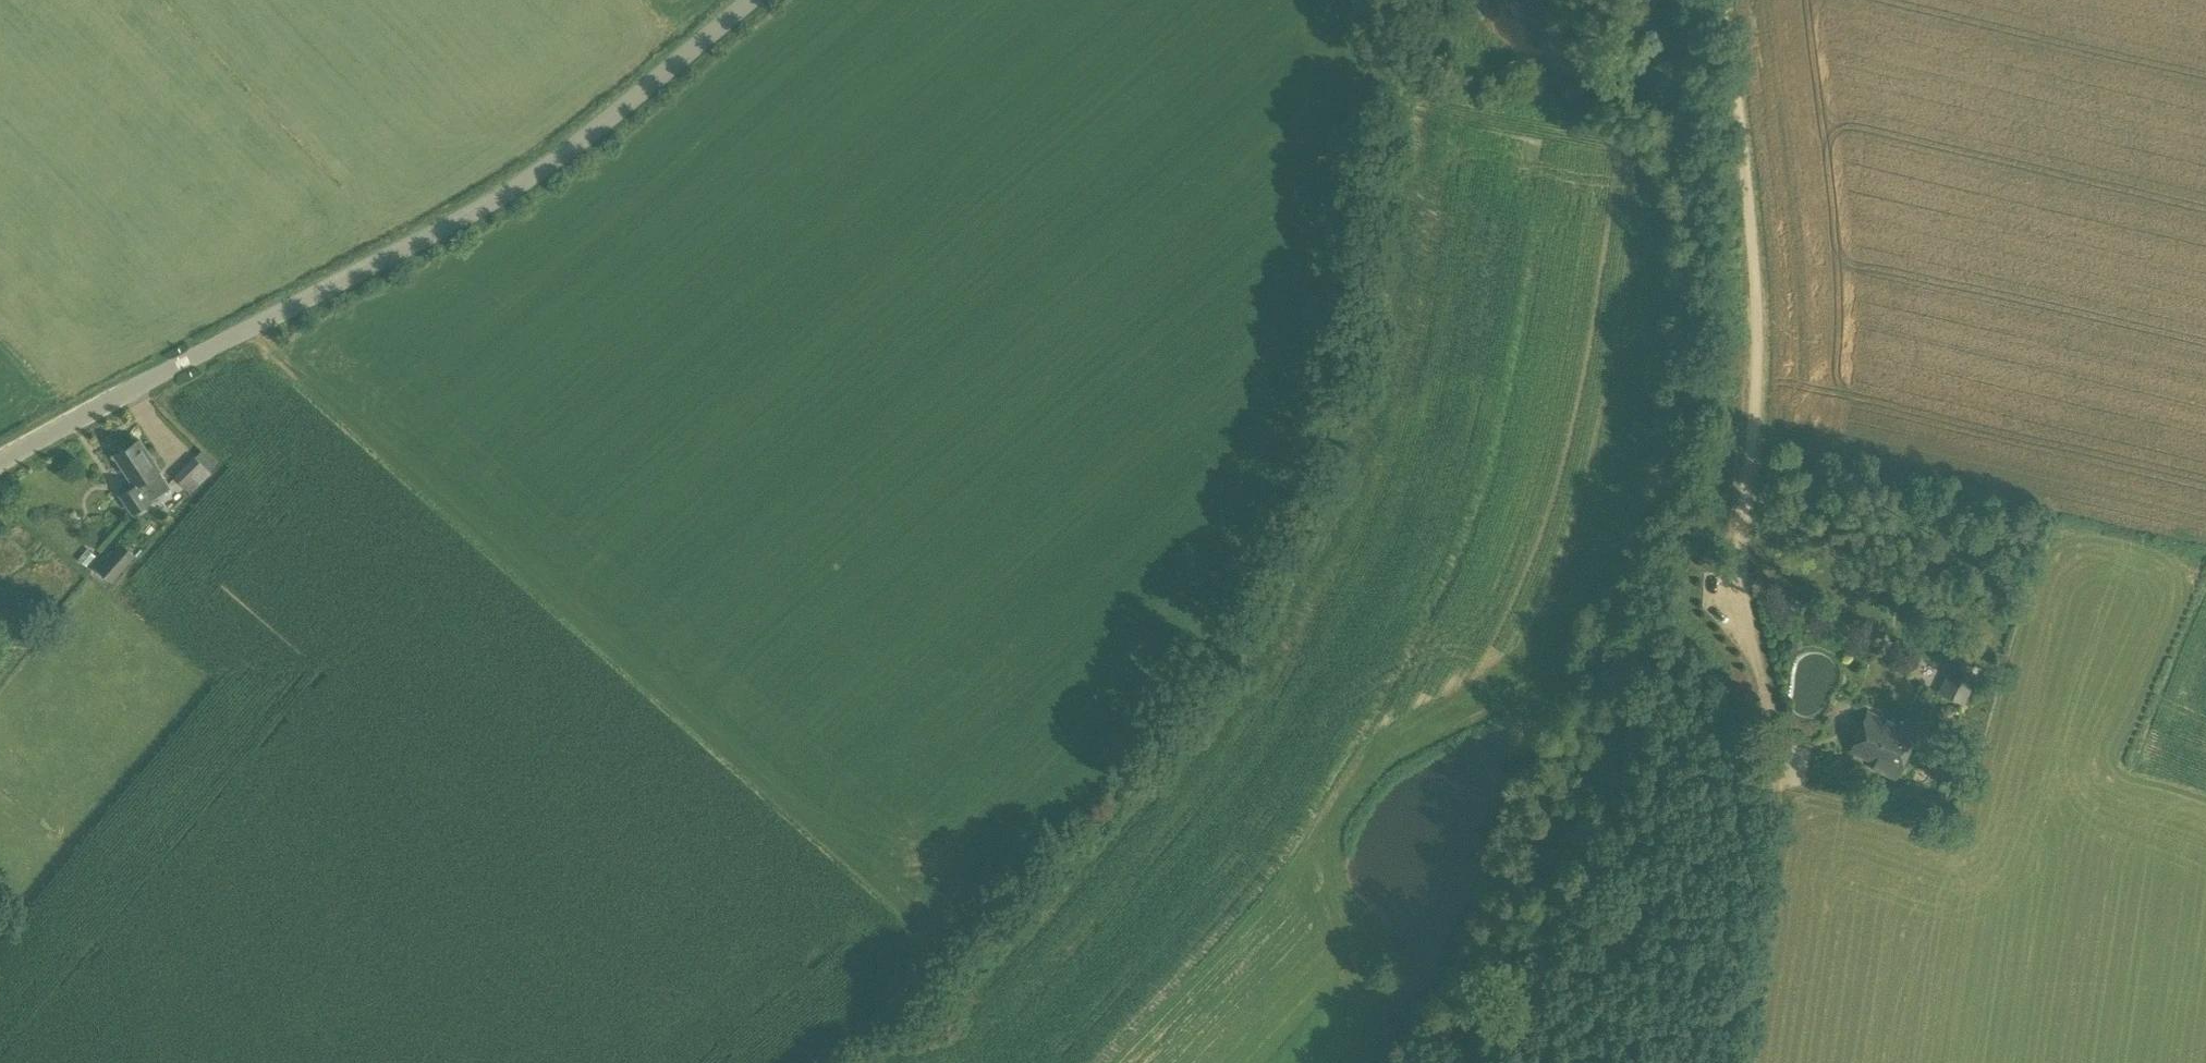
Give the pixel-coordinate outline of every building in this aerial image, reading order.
[(132,514),(151,500),(139,482),(159,469),(139,439),(115,455),(134,483),(118,494),(132,514)] [(190,493),(211,473),(209,470),(215,464),(202,450),(174,476),(190,493)] [(112,581),(136,554),(120,540),(97,567),(112,581)] [(1944,619),(1940,629),(1956,636),(1960,626),(1944,619)] [(1785,644),(1784,650),(1790,655),(1796,652),(1797,645),(1792,641),(1785,644)] [(1964,703),(1976,676),(1951,665),(1939,692),(1964,703)] [(1895,778),(1916,733),(1868,712),(1851,751),(1876,762),(1873,768),(1895,778)]
